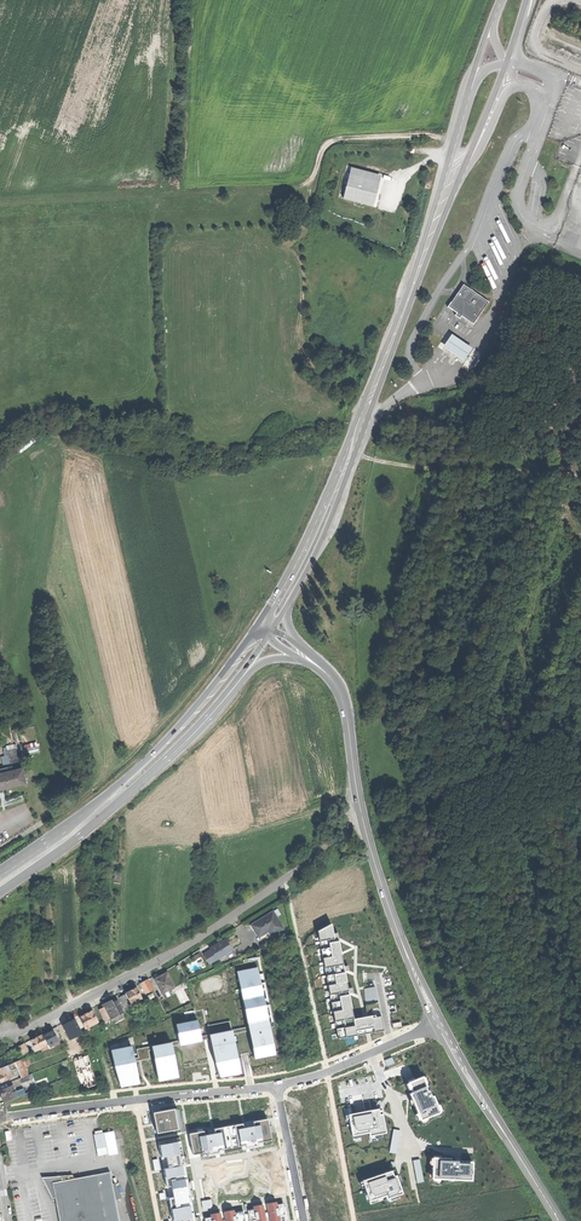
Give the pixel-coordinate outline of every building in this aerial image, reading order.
[(352,166),(343,198),(374,206),(382,174),(352,166)] [(465,285),(449,307),(458,313),(456,316),(460,319),(462,316),(474,325),(490,303),(465,285)] [(465,343),(451,333),(443,346),(456,355),(464,360),(472,347),(465,343)] [(9,748),(11,758),(19,756),(17,746),(9,748)] [(13,766),(8,767),(9,772),(22,769),(21,762),(19,756),(11,758),(13,766)] [(25,783),(22,769),(9,772),(8,767),(0,769),(0,788),(25,783)] [(250,924),(258,936),(269,930),(272,934),(282,928),(273,911),(259,919),(250,924)] [(319,942),(315,942),(315,944),(319,943),(321,953),(317,953),(317,955),(322,955),(323,962),(319,963),(319,965),(323,964),(326,975),(321,976),(322,978),(326,977),(327,985),(323,986),(324,988),(328,987),(330,999),(326,999),(326,1001),(330,1001),(332,1011),(330,1011),(331,1013),(333,1013),(335,1023),(331,1024),(331,1028),(336,1027),(338,1039),(354,1036),(354,1040),(357,1039),(357,1035),(370,1033),(383,1030),(383,1027),(375,987),(364,989),(367,1019),(366,1019),(365,1019),(363,1019),(363,1021),(354,1023),(354,1022),(350,1002),(349,994),(348,994),(348,991),(346,980),(344,972),(344,969),(341,954),(338,941),(338,938),(334,938),(333,936),(331,924),(317,931),(319,942)] [(269,935),(272,934),(269,930),(258,936),(260,940),(266,936),(267,938),(270,937),(269,935)] [(210,950),(216,959),(232,949),(225,938),(209,948),(210,950)] [(208,964),(216,959),(210,950),(202,955),(208,964)] [(259,974),(257,967),(236,971),(247,1026),(248,1030),(254,1060),(275,1056),(269,1027),(273,1026),(262,973),(259,974)] [(154,978),(161,992),(173,986),(166,972),(159,976),(154,978)] [(142,985),(147,994),(153,991),(148,982),(142,985)] [(125,994),(130,1003),(135,1001),(140,998),(135,988),(129,991),(124,993),(125,994)] [(124,1006),(130,1003),(125,994),(119,997),(124,1006)] [(99,1009),(105,1021),(123,1012),(116,1000),(109,1004),(99,1009)] [(201,1040),(200,1037),(195,1010),(184,1012),(184,1014),(173,1017),(178,1041),(179,1045),(201,1040)] [(78,1017),(84,1028),(97,1022),(91,1011),(85,1014),(78,1017)] [(62,1025),(70,1039),(81,1033),(73,1019),(68,1022),(62,1025)] [(240,1072),(232,1033),(231,1029),(230,1021),(206,1026),(208,1035),(209,1039),(217,1077),(240,1072)] [(47,1044),(47,1045),(52,1043),(57,1040),(52,1031),(43,1036),(47,1044)] [(44,1046),(47,1044),(43,1036),(42,1035),(36,1038),(31,1040),(36,1050),(44,1046)] [(172,1046),(171,1043),(171,1041),(150,1045),(150,1046),(151,1050),(158,1081),(178,1077),(172,1046)] [(18,1047),(22,1055),(28,1052),(23,1044),(18,1047)] [(151,1050),(150,1046),(136,1049),(138,1058),(134,1058),(135,1061),(149,1058),(148,1051),(151,1050)] [(118,1086),(138,1083),(135,1061),(134,1058),(132,1047),(112,1051),(118,1086)] [(392,1057),(385,1059),(387,1065),(394,1063),(392,1057)] [(22,1060),(19,1061),(23,1072),(19,1074),(20,1078),(26,1076),(28,1075),(22,1060)] [(19,1061),(14,1062),(16,1068),(19,1074),(23,1072),(19,1061)] [(14,1062),(7,1065),(9,1071),(11,1070),(16,1068),(14,1062)] [(0,1068),(0,1082),(12,1077),(11,1075),(9,1071),(7,1065),(0,1068)] [(421,1076),(406,1082),(410,1092),(407,1093),(410,1099),(418,1118),(437,1110),(431,1095),(429,1096),(421,1076)] [(30,1091),(26,1080),(26,1079),(20,1081),(25,1093),(30,1091)] [(4,1102),(16,1097),(14,1092),(12,1088),(12,1085),(0,1090),(0,1092),(2,1096),(4,1102)] [(238,1101),(226,1102),(227,1111),(238,1110),(238,1101)] [(376,1108),(347,1114),(350,1134),(367,1131),(368,1134),(384,1131),(381,1113),(377,1114),(376,1108)] [(158,1123),(160,1132),(180,1129),(177,1109),(156,1113),(158,1123)] [(203,1131),(189,1133),(193,1154),(205,1152),(205,1154),(218,1151),(217,1149),(244,1144),(245,1146),(256,1144),(256,1142),(271,1140),(267,1119),(253,1122),(254,1126),(243,1128),(243,1124),(214,1129),(215,1134),(213,1134),(204,1136),(203,1131)] [(5,1140),(16,1138),(13,1126),(3,1128),(5,1140)] [(94,1135),(97,1149),(106,1147),(103,1133),(101,1134),(94,1135)] [(179,1141),(159,1145),(162,1157),(166,1157),(168,1168),(164,1169),(164,1170),(167,1186),(171,1185),(172,1189),(173,1197),(169,1198),(173,1219),(173,1220),(178,1220),(195,1220),(179,1141)] [(431,1157),(430,1177),(469,1179),(470,1161),(448,1160),(448,1158),(431,1157)] [(420,1158),(413,1160),(418,1182),(425,1181),(420,1158)] [(392,1169),(360,1180),(367,1200),(383,1194),(384,1198),(400,1192),(392,1169)] [(59,1220),(119,1220),(115,1200),(112,1184),(110,1172),(73,1179),(52,1182),(55,1198),(59,1220)] [(53,1199),(55,1198),(52,1182),(73,1179),(72,1175),(41,1177),(53,1199)] [(115,1183),(112,1184),(115,1200),(122,1198),(115,1183)] [(211,1199),(205,1200),(201,1201),(202,1209),(207,1208),(213,1207),(211,1199)] [(204,1218),(205,1220),(287,1220),(284,1204),(278,1205),(277,1202),(266,1204),(268,1212),(264,1213),(263,1205),(253,1207),(253,1209),(247,1210),(248,1213),(244,1214),(243,1211),(234,1213),(234,1210),(224,1212),(225,1220),(221,1220),(219,1213),(210,1214),(210,1217),(204,1218)]
